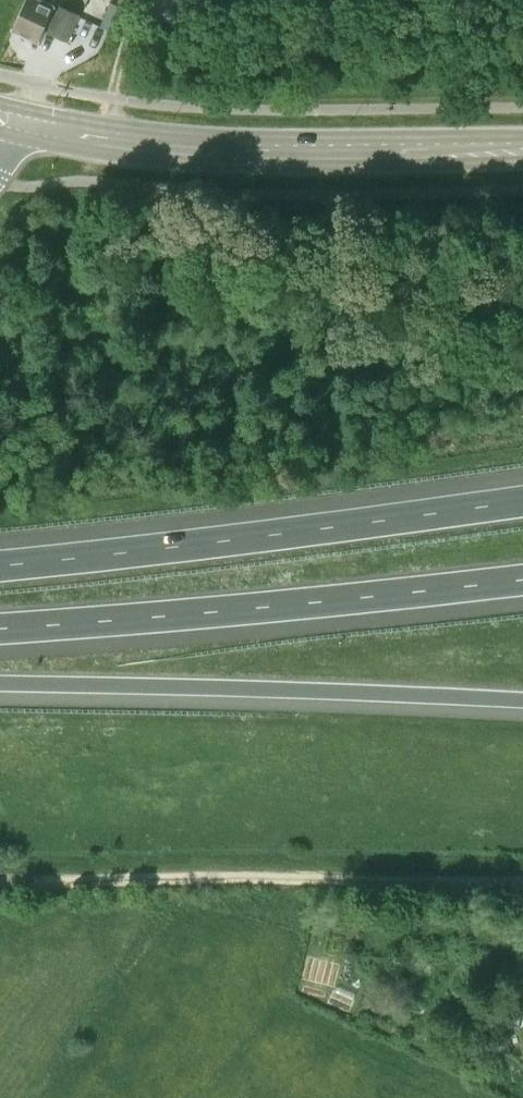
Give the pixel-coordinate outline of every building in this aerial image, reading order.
[(81,14),(60,5),(62,0),(26,0),(14,27),(25,32),(24,36),(34,41),(35,36),(40,38),(44,29),(69,40),(81,14)]
